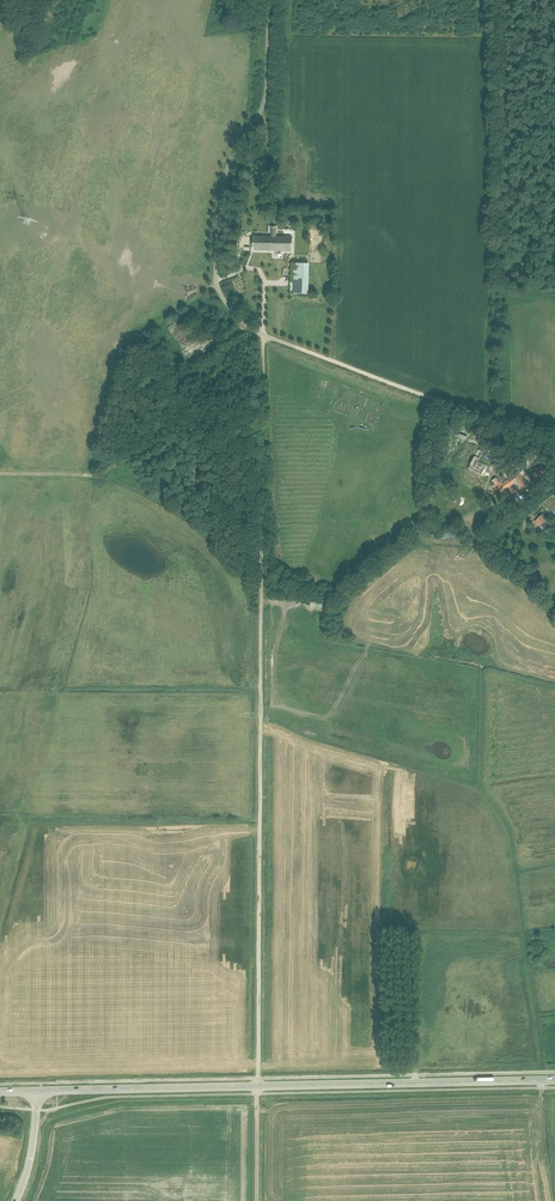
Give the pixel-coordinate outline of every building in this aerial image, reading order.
[(271,227),(271,237),(255,236),(254,250),(292,251),(292,238),(278,238),(276,238),(277,227),(271,227)] [(307,263),(291,263),(291,275),(307,275),(307,263)] [(177,322),(168,328),(183,348),(191,342),(177,322)] [(478,449),(468,469),(485,477),(488,470),(485,468),(486,465),(481,462),(481,463),(478,462),(483,452),(478,449)] [(536,477),(546,472),(543,465),(533,471),(536,477)] [(503,485),(498,478),(492,482),(500,493),(517,481),(522,488),(526,485),(518,473),(514,476),(515,477),(503,485)] [(537,518),(542,524),(548,519),(543,514),(537,518)]
